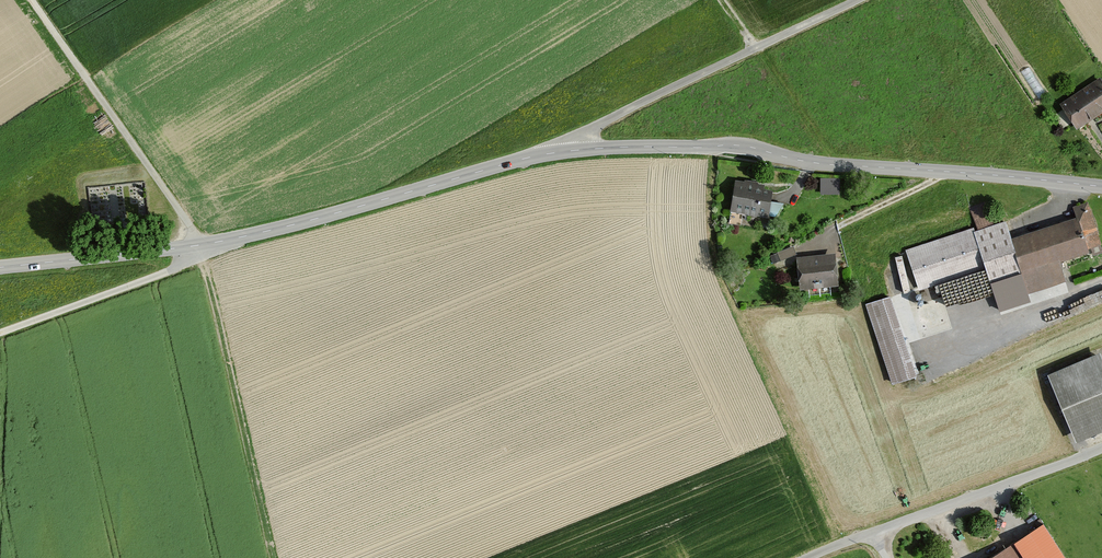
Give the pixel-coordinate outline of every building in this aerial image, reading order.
[(1059,103),(1075,131),(1101,115),(1101,84),(1100,80),(1059,103)] [(822,193),(841,194),(842,181),(823,180),(822,193)] [(756,186),(733,183),(729,216),(767,220),(771,192),(756,190),(756,186)] [(1010,241),(1027,297),(1066,285),(1060,266),(1089,257),(1087,251),(1101,246),(1087,205),(1072,210),(1075,220),(1010,241)] [(999,313),(1030,303),(1027,297),(1010,241),(1004,225),(974,235),(985,270),(999,313)] [(973,232),(906,254),(918,291),(985,270),(974,235),(973,232)] [(796,258),(792,248),(775,255),(779,265),(796,258)] [(838,257),(797,259),(799,295),(840,292),(838,257)] [(890,301),(866,308),(891,387),(915,380),(890,301)] [(1047,376),(1075,446),(1101,435),(1101,357),(1101,355),(1047,376)] [(996,557),(1062,557),(1042,528),(996,557)]
